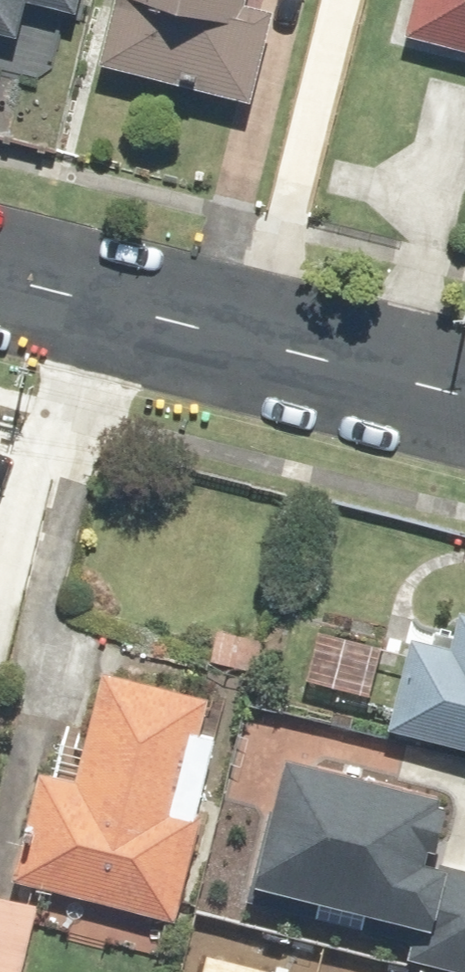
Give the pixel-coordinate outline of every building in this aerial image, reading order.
[(18,34),(26,0),(0,0),(0,29),(18,34)] [(80,10),(82,0),(36,0),(80,10)] [(101,63),(253,101),(277,6),(264,3),(265,0),(117,0),(101,63)] [(408,34),(464,48),(464,0),(416,0),(408,34)] [(390,727),(464,746),(464,612),(456,646),(414,636),(390,727)] [(203,731),(211,695),(105,670),(80,779),(42,770),(17,879),(115,902),(106,941),(170,956),(204,811),(199,810),(217,734),(203,731)] [(292,750),(258,882),(431,927),(423,961),(464,971),(464,866),(430,858),(434,845),(441,846),(452,803),(443,800),(446,790),(292,750)] [(40,903),(0,893),(0,971),(23,971),(40,903)]
